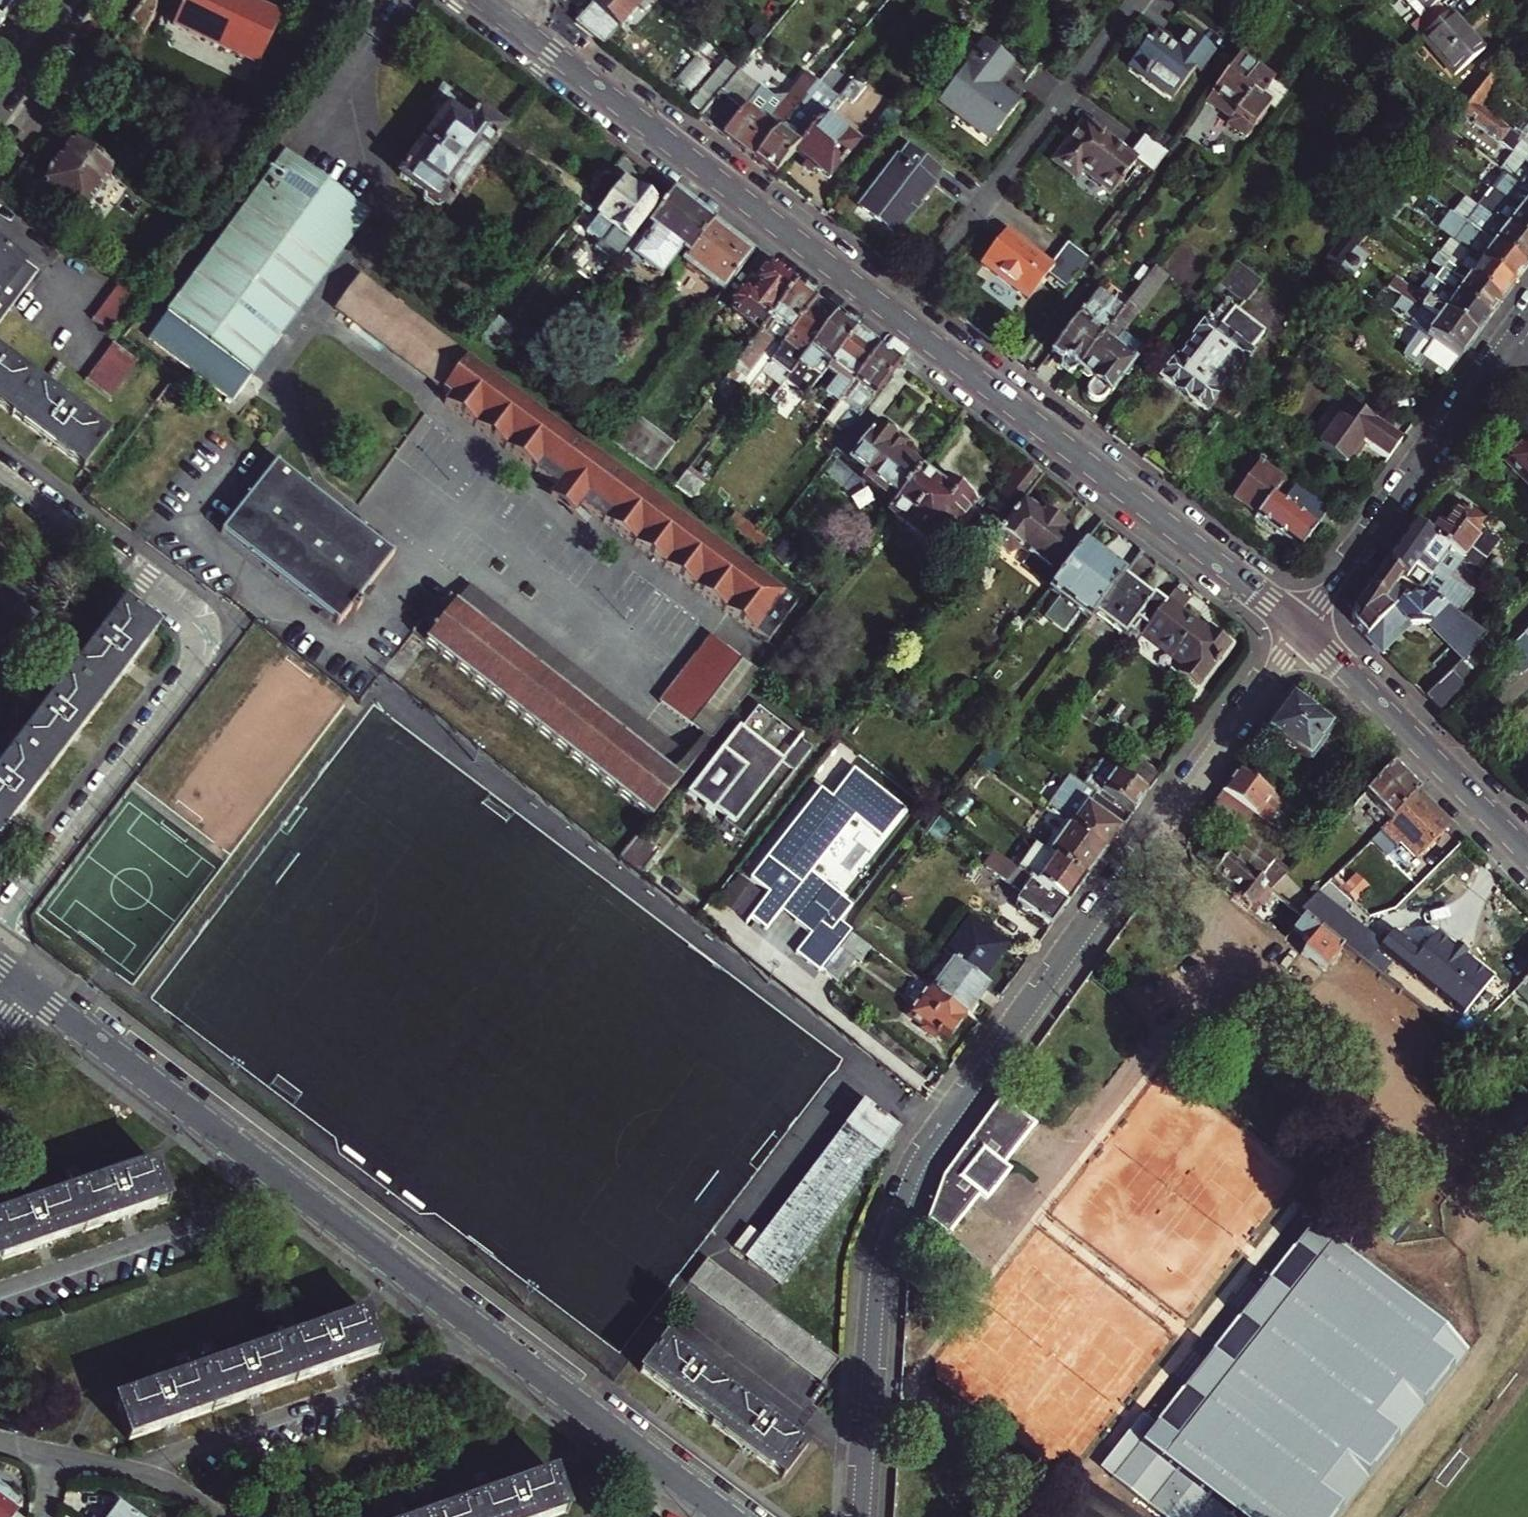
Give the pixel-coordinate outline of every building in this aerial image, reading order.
[(2,24),(19,0),(0,0),(0,22),(2,24)] [(261,60),(285,10),(264,0),(185,0),(176,20),(261,60)] [(576,22),(603,42),(638,6),(642,10),(652,0),(593,0),(591,2),(593,4),(576,22)] [(678,14),(686,6),(680,0),(663,0),(678,14)] [(1058,12),(1067,0),(1042,0),(1058,12)] [(1430,10),(1412,25),(1422,36),(1449,12),(1439,1),(1441,0),(1421,0),(1430,10)] [(1423,37),(1457,75),(1486,49),(1453,11),(1423,37)] [(1199,72),(1215,52),(1192,33),(1180,48),(1156,30),(1147,43),(1145,41),(1129,63),(1143,73),(1142,75),(1172,97),(1194,68),(1199,72)] [(938,100),(990,139),(1018,103),(995,84),(1012,62),(983,40),(938,100)] [(694,91),(715,67),(699,54),(679,78),(694,91)] [(1237,58),(1212,92),(1236,111),(1227,123),(1246,137),(1269,106),(1260,99),(1268,87),(1239,66),(1243,62),(1237,58)] [(1494,70),(1471,99),(1480,106),(1503,77),(1494,70)] [(822,116),(794,151),(805,160),(801,165),(810,172),(814,167),(827,178),(855,143),(825,119),(844,96),(851,102),(865,85),(855,77),(832,105),(822,116)] [(524,157),(531,147),(443,84),(432,99),(447,110),(404,174),(428,192),(428,199),(438,207),(445,205),(446,204),(450,207),(499,139),(524,157)] [(767,128),(721,90),(698,116),(754,159),(803,100),(805,97),(794,87),(770,117),(773,120),(767,128)] [(814,109),(803,100),(754,159),(774,174),(794,151),(822,116),(832,105),(824,98),(814,109)] [(1461,112),(1509,149),(1519,136),(1515,133),(1480,106),(1471,99),(1461,112)] [(1167,153),(1144,135),(1130,154),(1085,120),(1054,161),(1073,175),(1080,167),(1112,191),(1136,160),(1153,172),(1167,153)] [(1527,143),(1527,125),(1523,122),(1515,133),(1519,136),(1527,143)] [(115,169),(74,139),(42,183),(83,213),(115,169)] [(933,183),(942,171),(907,145),(899,156),(896,154),(858,206),(896,235),(935,184),(933,183)] [(284,156),(148,337),(233,400),(368,218),(284,156)] [(1513,178),(1527,190),(1527,164),(1525,162),(1513,178)] [(1513,178),(1500,195),(1527,217),(1527,190),(1513,178)] [(643,230),(658,210),(653,207),(654,205),(638,193),(637,195),(623,184),(588,231),(602,242),(613,228),(628,239),(639,227),(643,230)] [(658,210),(643,230),(617,264),(627,271),(633,263),(640,265),(643,261),(657,272),(663,271),(680,248),(688,254),(713,221),(673,191),(658,210)] [(1481,208),(1527,245),(1527,217),(1500,195),(1494,192),(1481,208)] [(1481,208),(1477,206),(1464,222),(1469,226),(1525,269),(1527,265),(1527,245),(1481,208)] [(752,252),(713,221),(688,254),(686,256),(688,265),(722,291),(752,252)] [(1438,229),(1451,238),(1512,286),(1525,269),(1469,226),(1462,234),(1445,221),(1438,229)] [(1089,258),(1067,241),(1051,262),(1006,229),(981,264),(1028,300),(1048,273),(1067,287),(1089,258)] [(1512,286),(1451,238),(1446,244),(1452,248),(1443,259),(1500,302),(1512,286)] [(36,271),(0,244),(0,320),(36,271)] [(1337,272),(1348,282),(1369,256),(1357,247),(1337,272)] [(1437,254),(1424,271),(1487,320),(1500,302),(1443,259),(1437,254)] [(1236,261),(1219,283),(1242,300),(1259,278),(1236,261)] [(734,313),(759,332),(795,285),(769,265),(755,284),(759,287),(753,296),(748,293),(738,293),(731,302),(734,313)] [(1416,265),(1404,282),(1475,337),(1487,320),(1424,271),(1416,265)] [(468,359),(469,357),(425,324),(360,276),(337,308),(444,388),(443,390),(444,391),(468,359)] [(1413,328),(1403,342),(1448,374),(1475,337),(1404,282),(1396,276),(1377,301),(1413,328)] [(114,295),(135,312),(145,299),(123,283),(114,295)] [(742,397),(770,359),(815,300),(795,285),(759,332),(727,375),(736,381),(730,388),(742,397)] [(135,312),(114,295),(105,308),(127,324),(135,312)] [(1232,299),(1227,295),(1209,319),(1208,318),(1195,335),(1196,336),(1179,359),(1178,358),(1164,376),(1206,407),(1219,390),(1218,389),(1235,367),(1236,368),(1250,350),(1249,349),(1263,329),(1228,303),(1232,299)] [(1110,326),(1079,367),(1096,380),(1091,385),(1091,392),(1094,397),(1100,399),(1103,399),(1105,397),(1110,391),(1111,391),(1127,371),(1131,371),(1134,366),(1133,364),(1136,360),(1115,343),(1126,328),(1142,307),(1130,299),(1110,326)] [(815,300),(770,359),(790,374),(803,358),(815,341),(835,315),(815,300)] [(127,324),(105,308),(95,320),(117,337),(127,324)] [(1076,371),(1079,367),(1110,326),(1085,308),(1057,345),(1066,352),(1060,359),(1076,371)] [(854,330),(835,315),(815,341),(803,358),(790,374),(786,380),(793,385),(803,372),(812,371),(819,377),(829,365),(854,330)] [(514,329),(499,318),(498,317),(482,339),(498,351),(514,329)] [(1115,343),(1136,360),(1148,344),(1126,328),(1115,343)] [(878,349),(854,330),(829,365),(852,383),(865,366),(878,349)] [(107,356),(128,373),(138,360),(117,344),(107,356)] [(865,366),(852,383),(830,413),(851,428),(863,413),(899,364),(878,349),(865,366)] [(0,355),(0,406),(84,468),(109,435),(0,355)] [(98,368),(120,385),(128,373),(107,356),(98,368)] [(468,359),(444,391),(450,395),(444,403),(545,479),(538,488),(586,524),(593,514),(768,644),(797,604),(468,359)] [(88,381),(110,398),(120,385),(98,368),(88,381)] [(1401,440),(1377,423),(1345,401),(1316,443),(1347,465),(1363,442),(1387,459),(1401,440)] [(904,444),(863,413),(851,428),(836,448),(865,472),(862,476),(895,502),(920,468),(899,452),(904,444)] [(672,446),(629,414),(610,439),(653,472),(654,470),(672,446)] [(1527,485),(1527,440),(1520,448),(1515,446),(1508,453),(1510,458),(1506,462),(1509,466),(1507,468),(1507,473),(1512,478),(1516,478),(1519,475),(1527,485)] [(1042,474),(1025,462),(990,507),(1007,520),(1023,499),(1042,474)] [(1297,484),(1284,501),(1273,493),(1281,483),(1259,467),(1262,464),(1259,462),(1233,497),(1257,514),(1255,517),(1299,550),(1330,508),(1297,484)] [(393,552),(276,463),(224,533),(341,622),(393,552)] [(937,482),(920,468),(895,502),(888,511),(932,545),(952,519),(958,524),(975,502),(942,477),(937,482)] [(703,490),(683,474),(674,486),(694,501),(703,490)] [(1007,520),(999,531),(1002,533),(999,545),(1009,552),(1021,548),(1059,577),(1083,545),(1065,532),(1067,528),(1042,509),(1039,512),(1023,499),(1007,520)] [(1441,521),(1430,535),(1449,549),(1477,570),(1499,540),(1479,525),(1482,521),(1459,507),(1445,525),(1441,521)] [(738,534),(759,551),(769,538),(747,522),(738,534)] [(1414,523),(1385,563),(1416,585),(1452,611),(1460,599),(1429,578),(1449,549),(1430,535),(1414,523)] [(1106,563),(1083,545),(1059,577),(1048,591),(1060,600),(1076,612),(1087,621),(1122,575),(1120,568),(1114,563),(1106,563)] [(1353,624),(1365,636),(1392,610),(1384,602),(1393,589),(1399,594),(1395,598),(1399,603),(1416,585),(1385,563),(1352,609),(1353,624)] [(1141,634),(1164,602),(1153,594),(1151,597),(1122,575),(1093,614),(1133,644),(1141,634)] [(680,780),(694,761),(470,584),(456,602),(680,780)] [(1365,636),(1381,652),(1409,624),(1427,623),(1463,660),(1487,636),(1452,611),(1416,585),(1399,603),(1392,610),(1365,636)] [(1188,601),(1173,590),(1164,602),(1141,634),(1182,665),(1177,671),(1196,686),(1229,642),(1207,626),(1205,630),(1180,611),(1188,601)] [(1076,612),(1060,600),(1048,616),(1063,628),(1076,612)] [(680,780),(456,602),(451,609),(442,602),(417,633),(429,643),(651,818),(680,780)] [(42,783),(157,631),(125,606),(0,772),(0,839),(42,783)] [(0,617),(0,636),(4,639),(13,627),(0,617)] [(661,703),(711,740),(758,679),(763,673),(713,636),(661,703)] [(1426,697),(1443,715),(1469,690),(1451,672),(1426,697)] [(1297,699),(1291,694),(1278,713),(1284,717),(1270,735),(1308,762),(1322,744),(1321,742),(1333,726),(1315,713),(1316,712),(1309,707),(1312,701),(1302,694),(1297,699)] [(817,742),(761,699),(693,787),(727,814),(724,819),(745,835),(817,742)] [(1264,731),(1270,735),(1284,717),(1278,713),(1264,731)] [(1161,773),(1129,749),(1114,769),(1147,793),(1161,773)] [(1086,784),(1130,815),(1147,793),(1114,769),(1101,760),(1084,783),(1086,784)] [(1364,796),(1391,821),(1417,795),(1391,768),(1364,796)] [(883,839),(905,809),(854,769),(833,797),(821,789),(751,877),(770,892),(751,916),(768,931),(856,818),(883,839)] [(1237,769),(1223,790),(1251,811),(1290,839),(1297,830),(1274,813),(1265,807),(1274,796),(1237,769)] [(1105,850),(1130,815),(1086,784),(1065,810),(1050,801),(1045,807),(1070,825),(1105,850)] [(1223,790),(1214,803),(1242,823),(1251,811),(1223,790)] [(1450,827),(1417,795),(1391,821),(1380,832),(1396,848),(1402,843),(1418,859),(1450,827)] [(1265,807),(1274,813),(1283,803),(1274,796),(1265,807)] [(961,827),(941,812),(917,844),(937,859),(961,827)] [(1105,850),(1070,825),(1050,853),(1085,879),(1105,850)] [(659,848),(639,833),(629,846),(620,857),(640,873),(659,848)] [(1243,838),(1227,859),(1271,893),(1289,874),(1243,838)] [(1067,903),(1085,879),(1050,853),(1036,844),(1018,868),(1067,903)] [(1067,903),(1018,868),(1004,858),(994,872),(1023,894),(1017,903),(1020,905),(1020,911),(1025,915),(1032,914),(1050,927),(1067,903)] [(1273,895),(1271,893),(1227,859),(1215,875),(1237,893),(1232,900),(1249,913),(1256,904),(1262,909),(1273,895)] [(747,910),(763,890),(736,870),(721,890),(747,910)] [(1354,926),(1318,897),(1300,916),(1303,918),(1338,946),(1354,926)] [(1309,945),(1301,955),(1324,973),(1343,949),(1338,946),(1303,918),(1293,931),(1309,945)] [(953,962),(980,981),(1005,946),(968,919),(943,955),(953,962)] [(839,946),(840,945),(820,930),(802,953),(822,969),(839,946)] [(859,960),(870,946),(850,931),(840,945),(839,946),(842,948),(824,972),(836,982),(855,957),(859,960)] [(1379,950),(1461,1015),(1490,979),(1458,954),(1454,959),(1431,940),(1419,956),(1392,934),(1379,950)] [(1369,957),(1363,965),(1376,975),(1382,967),(1369,957)] [(988,986),(980,981),(953,962),(932,991),(967,1016),(988,986)] [(950,1039),(967,1016),(932,991),(913,977),(907,985),(921,994),(923,1026),(922,1028),(935,1038),(940,1031),(950,1039)] [(1522,983),(1515,990),(1527,1003),(1527,990),(1522,983)] [(1036,1125),(1000,1099),(962,1153),(946,1175),(922,1234),(930,1237),(942,1230),(953,1239),(984,1197),(991,1202),(1013,1172),(1006,1167),(1036,1125)] [(847,1128),(879,1152),(898,1130),(865,1104),(847,1128)] [(879,1152),(847,1128),(749,1259),(780,1282),(879,1152)] [(170,1204),(157,1165),(0,1218),(0,1262),(170,1204)] [(1112,1479),(1161,1516),(1340,1516),(1468,1353),(1307,1227),(1112,1479)] [(692,1282),(704,1291),(720,1268),(708,1259),(692,1282)] [(720,1268),(704,1291),(716,1300),(732,1278),(720,1268)] [(716,1300),(728,1309),(744,1287),(732,1278),(716,1300)] [(744,1287),(728,1309),(740,1318),(757,1296),(744,1287)] [(769,1305),(757,1296),(740,1318),(752,1327),(769,1305)] [(780,1314),(769,1305),(752,1327),(764,1336),(780,1314)] [(130,1440),(382,1354),(369,1314),(117,1400),(130,1440)] [(764,1336),(776,1345),(792,1323),(780,1314),(764,1336)] [(776,1345),(788,1354),(805,1332),(792,1323),(776,1345)] [(788,1354),(800,1363),(817,1342),(805,1332),(788,1354)] [(808,1446),(665,1339),(641,1372),(783,1478),(808,1446)] [(817,1342),(800,1363),(812,1372),(829,1350),(817,1342)] [(841,1360),(829,1350),(812,1372),(825,1382),(841,1360)] [(568,1512),(555,1473),(430,1516),(555,1516),(568,1512)] [(1053,1516),(1130,1516),(1083,1480),(1053,1516)] [(12,1509),(19,1500),(0,1485),(0,1500),(12,1509)] [(0,1500),(0,1516),(22,1516),(12,1509),(0,1500)] [(113,1516),(136,1516),(122,1506),(113,1516)]
